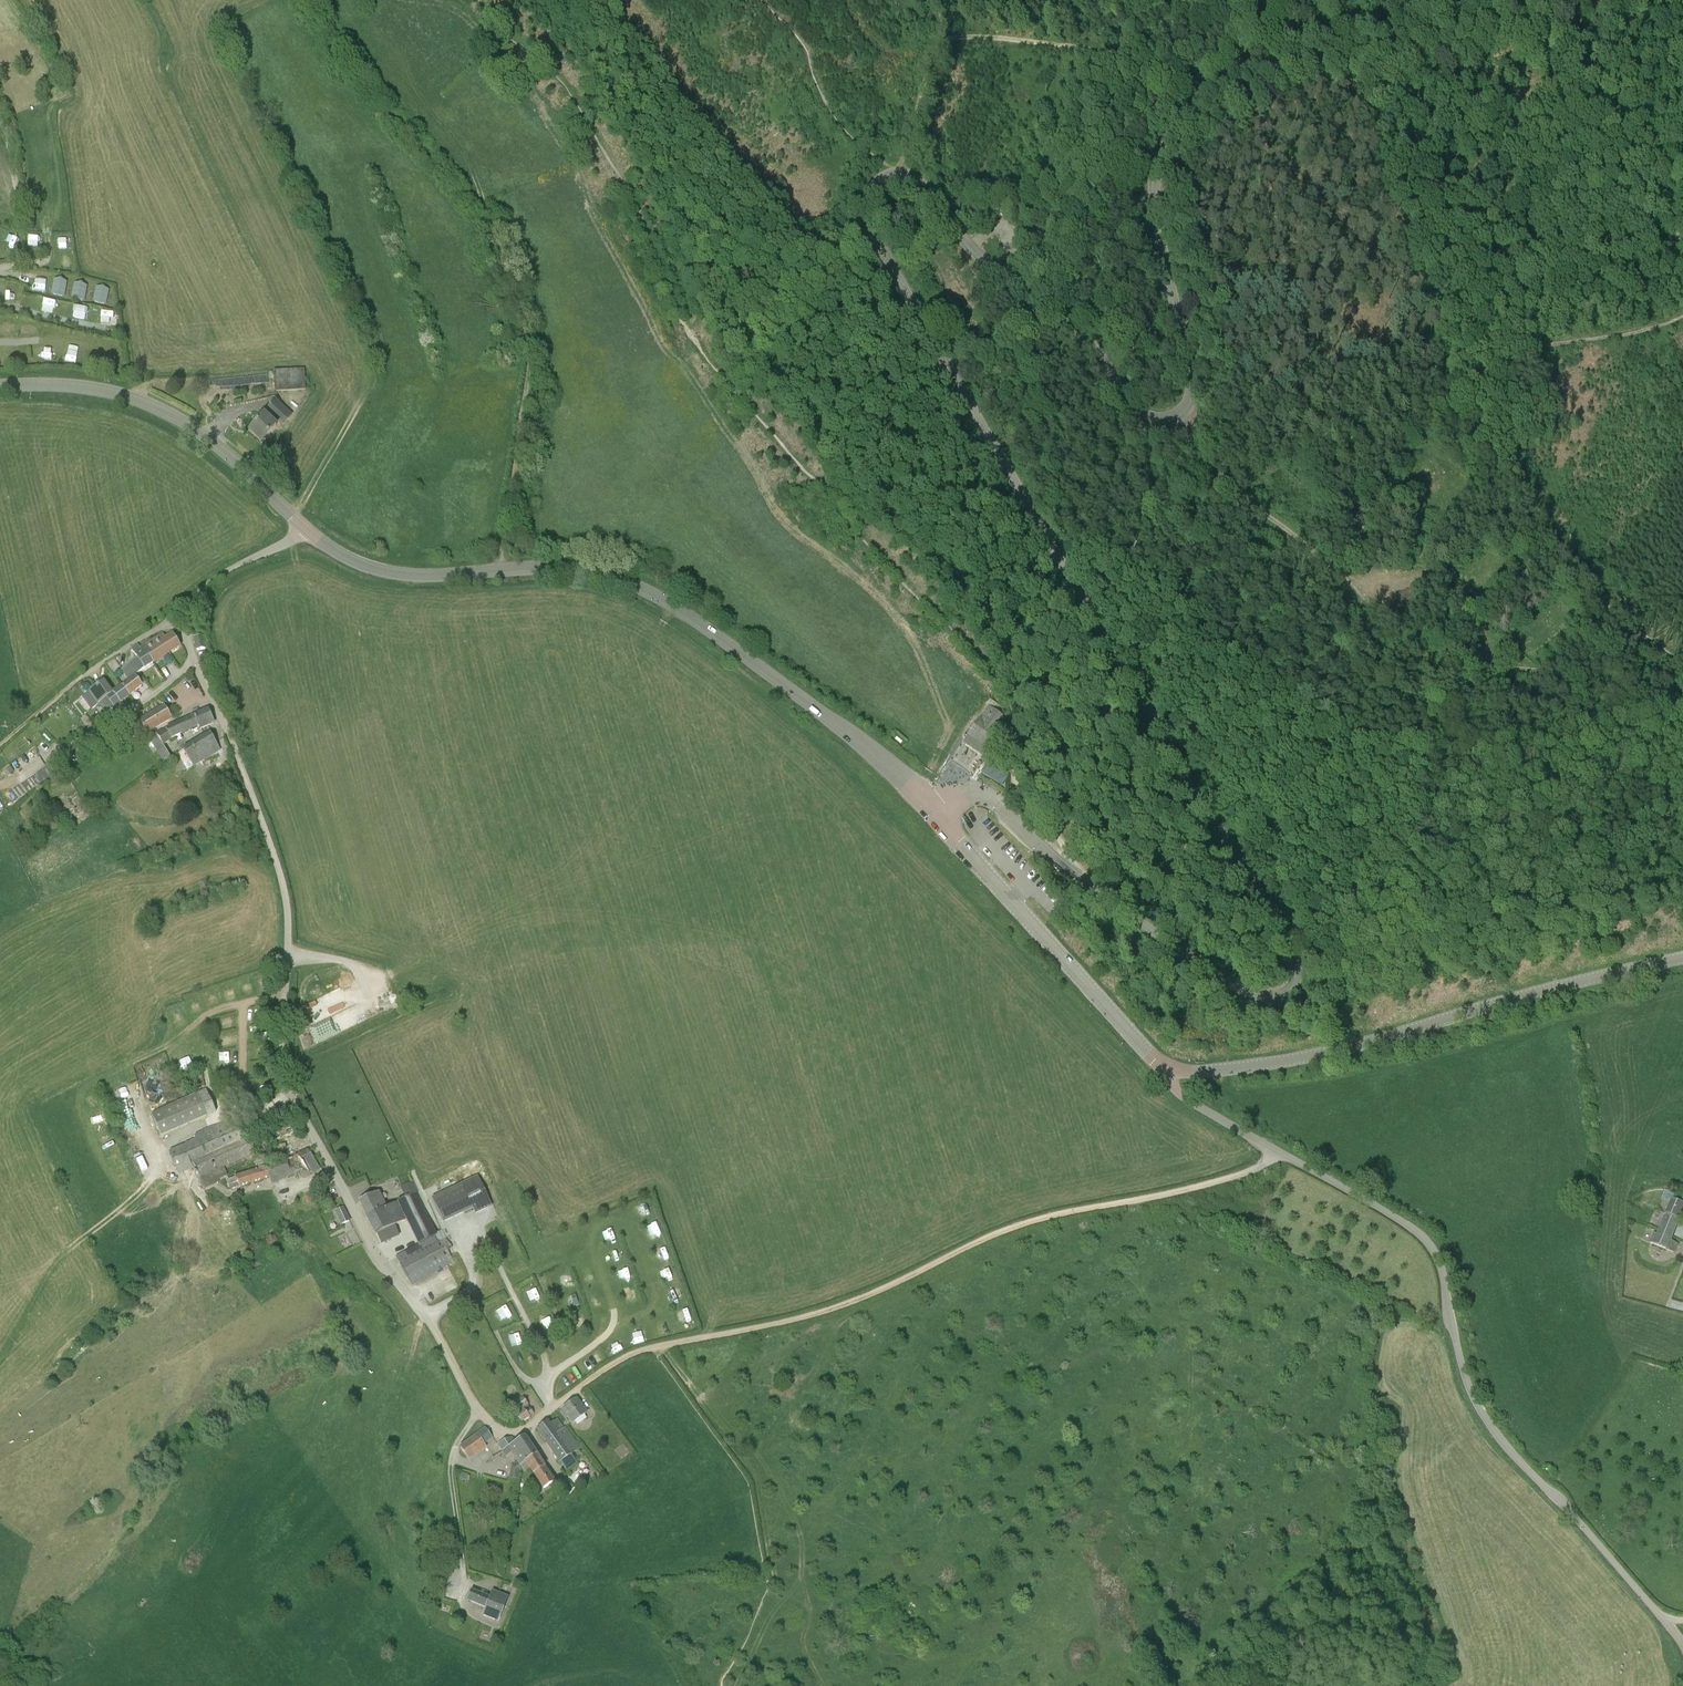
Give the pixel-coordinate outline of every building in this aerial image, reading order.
[(60,236),(61,246),(71,246),(71,236),(60,236)] [(76,255),(65,255),(65,265),(76,265),(76,255)] [(38,289),(49,289),(49,279),(39,279),(38,289)] [(54,279),(54,294),(68,295),(68,279),(54,279)] [(73,297),(86,300),(90,285),(76,282),(73,297)] [(98,285),(94,301),(108,304),(112,288),(98,285)] [(46,299),(44,309),(56,311),(58,301),(46,299)] [(89,318),(91,306),(78,304),(76,316),(89,318)] [(102,321),(117,322),(117,311),(102,311),(102,321)] [(21,336),(34,333),(30,321),(18,324),(21,336)] [(6,332),(16,332),(17,322),(7,322),(6,332)] [(44,347),(43,360),(55,360),(55,347),(44,347)] [(0,356),(0,367),(8,367),(8,356),(0,356)] [(306,390),(305,369),(273,371),(275,392),(306,390)] [(265,414),(257,424),(249,432),(261,442),(260,442),(261,443),(277,425),(278,426),(280,423),(289,412),(276,401),(267,411),(269,413),(266,415),(265,414)] [(192,633),(193,637),(204,635),(203,631),(202,628),(192,631),(192,633)] [(179,645),(173,634),(171,633),(162,639),(160,634),(154,638),(161,648),(166,645),(171,652),(179,645)] [(207,648),(204,635),(193,637),(196,651),(207,648)] [(161,648),(154,638),(143,645),(155,662),(171,652),(166,645),(161,648)] [(137,659),(143,668),(144,670),(155,662),(143,645),(140,648),(137,645),(131,649),(137,659)] [(114,658),(108,664),(116,672),(121,666),(114,658)] [(143,668),(137,659),(129,665),(122,670),(129,679),(143,668)] [(145,682),(140,674),(135,677),(134,676),(121,686),(129,696),(142,686),(141,685),(145,682)] [(92,709),(99,703),(112,692),(104,682),(83,698),(92,709)] [(121,686),(112,692),(120,703),(129,696),(121,686)] [(120,703),(112,692),(99,703),(106,712),(120,703)] [(982,717),(974,728),(968,738),(969,738),(969,737),(989,750),(989,751),(989,752),(992,748),(1003,732),(1005,733),(1008,728),(1000,723),(1004,716),(989,706),(981,717),(982,717)] [(153,715),(159,725),(171,718),(165,708),(153,715)] [(200,729),(204,728),(214,723),(208,710),(194,716),(200,729)] [(159,725),(153,715),(140,722),(146,733),(159,725)] [(200,729),(194,716),(180,723),(185,733),(198,727),(199,730),(200,729)] [(166,730),(163,732),(169,742),(171,741),(171,740),(185,733),(180,723),(166,730)] [(160,732),(150,739),(157,750),(163,746),(169,742),(163,732),(161,733),(160,732)] [(210,733),(200,739),(183,749),(177,753),(180,758),(186,754),(189,760),(183,763),(186,769),(192,765),(219,749),(210,733)] [(11,794),(17,802),(66,766),(60,758),(11,794)] [(1041,777),(1043,767),(1036,766),(1035,767),(1036,767),(1035,775),(1034,775),(1034,776),(1041,777)] [(9,767),(3,771),(6,776),(13,772),(9,767)] [(255,985),(245,986),(247,996),(257,995),(255,985)] [(224,1019),(226,1029),(236,1028),(234,1017),(224,1019)] [(191,1057),(181,1061),(185,1071),(196,1067),(191,1057)] [(216,1112),(206,1089),(151,1113),(161,1136),(216,1112)] [(104,1113),(96,1116),(99,1124),(108,1120),(104,1113)] [(197,1139),(169,1152),(179,1173),(192,1168),(203,1189),(219,1182),(217,1177),(226,1172),(224,1167),(254,1153),(259,1170),(257,1171),(256,1170),(256,1171),(236,1178),(235,1177),(235,1178),(228,1180),(231,1190),(270,1177),(272,1184),(295,1174),(297,1173),(290,1159),(272,1166),(263,1144),(257,1133),(243,1138),(241,1133),(257,1127),(254,1119),(250,1121),(247,1116),(236,1121),(235,1118),(221,1124),(218,1125),(195,1135),(197,1139)] [(308,1150),(298,1156),(310,1174),(320,1168),(308,1150)] [(478,1175),(432,1197),(444,1222),(473,1208),(476,1214),(488,1208),(476,1183),(481,1180),(478,1175)] [(380,1191),(370,1196),(360,1201),(370,1222),(400,1208),(420,1198),(417,1192),(418,1192),(413,1181),(401,1187),(406,1197),(387,1207),(380,1191)] [(1666,1215),(1678,1219),(1682,1206),(1682,1196),(1675,1192),(1666,1215)] [(400,1208),(406,1221),(407,1219),(416,1238),(404,1244),(408,1252),(406,1252),(396,1258),(412,1285),(422,1280),(454,1262),(448,1250),(453,1248),(447,1238),(440,1242),(436,1235),(437,1235),(436,1233),(420,1198),(400,1208)] [(349,1221),(343,1208),(336,1212),(342,1225),(349,1221)] [(395,1226),(406,1221),(400,1208),(370,1222),(381,1244),(399,1235),(395,1226)] [(1666,1215),(1660,1231),(1671,1236),(1678,1219),(1666,1215)] [(604,1240),(617,1239),(616,1228),(604,1229),(604,1240)] [(1669,1240),(1671,1236),(1660,1231),(1658,1236),(1655,1235),(1650,1243),(1674,1252),(1678,1244),(1669,1240)] [(612,1259),(623,1258),(622,1246),(611,1247),(612,1259)] [(617,1272),(621,1283),(632,1278),(628,1268),(617,1272)] [(674,1269),(661,1272),(664,1281),(676,1277),(674,1269)] [(675,1301),(684,1299),(682,1292),(673,1294),(675,1301)] [(579,1296),(568,1299),(571,1310),(581,1307),(579,1296)] [(499,1309),(503,1320),(513,1317),(509,1306),(499,1309)] [(682,1313),(683,1322),(693,1321),(692,1312),(682,1313)] [(649,1329),(639,1331),(641,1343),(652,1341),(649,1329)] [(619,1354),(627,1350),(623,1341),(615,1345),(619,1354)] [(533,1413),(523,1397),(515,1403),(520,1410),(520,1409),(522,1411),(517,1415),(522,1422),(530,1417),(529,1416),(533,1413)] [(576,1400),(563,1409),(573,1423),(586,1413),(576,1400)] [(550,1425),(547,1421),(536,1429),(546,1442),(564,1429),(564,1428),(557,1419),(550,1425)] [(566,1427),(564,1429),(546,1442),(558,1459),(566,1470),(577,1463),(572,1455),(581,1448),(566,1427)] [(491,1437),(485,1429),(460,1449),(468,1459),(485,1446),(483,1444),(491,1437)] [(524,1437),(515,1443),(503,1451),(504,1453),(509,1450),(517,1462),(511,1468),(509,1478),(518,1480),(520,1470),(521,1469),(522,1466),(536,1455),(524,1437)] [(503,1451),(515,1443),(511,1438),(505,1440),(498,1444),(503,1451)] [(543,1489),(545,1488),(555,1482),(549,1474),(536,1455),(522,1466),(521,1469),(522,1468),(525,1473),(530,1470),(533,1475),(534,1475),(543,1489)] [(486,1608),(490,1598),(472,1591),(468,1600),(485,1607),(486,1608)] [(486,1608),(485,1607),(482,1616),(498,1622),(508,1597),(493,1591),(490,1598),(486,1608)]
